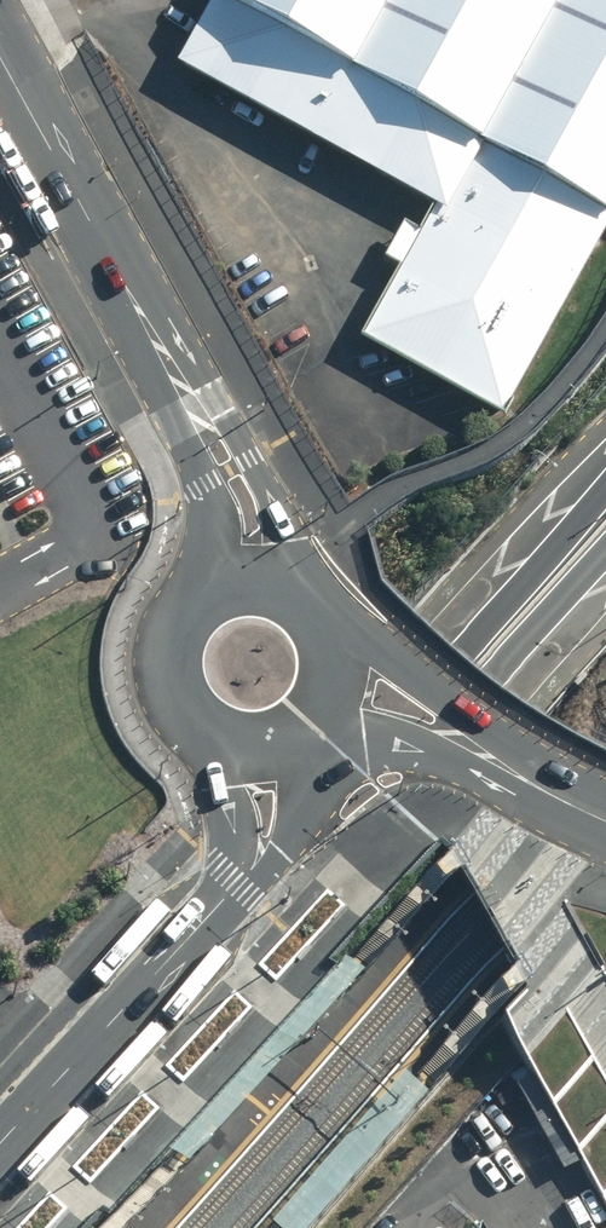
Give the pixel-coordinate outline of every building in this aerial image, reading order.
[(145,68),(411,208),(343,337),(498,418),(605,216),(605,0),(181,0),(145,68)]
